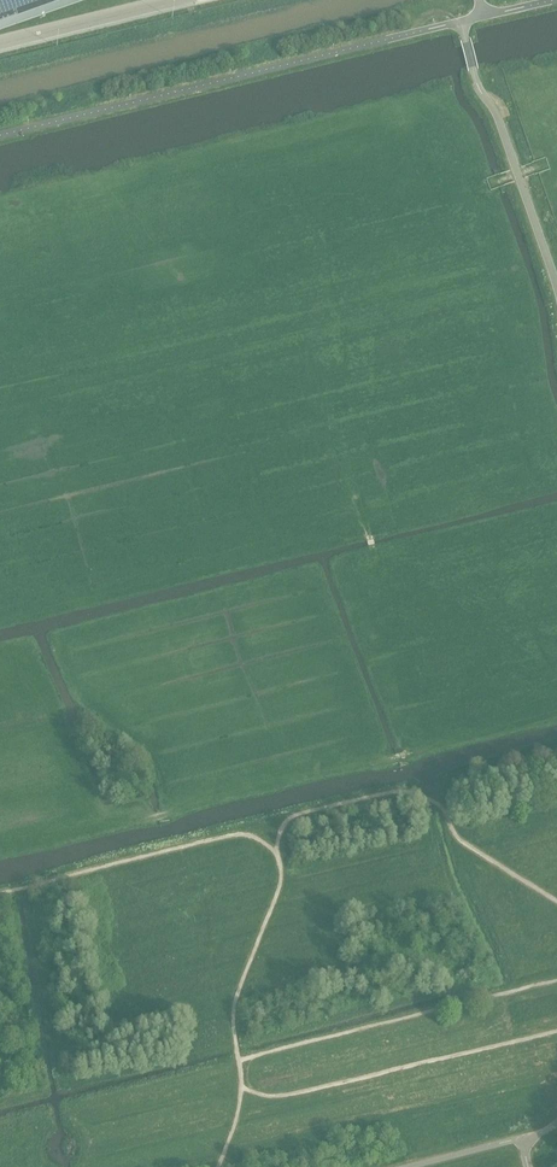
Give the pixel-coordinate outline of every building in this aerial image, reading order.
[(87,0),(0,0),(0,31),(87,0)]
